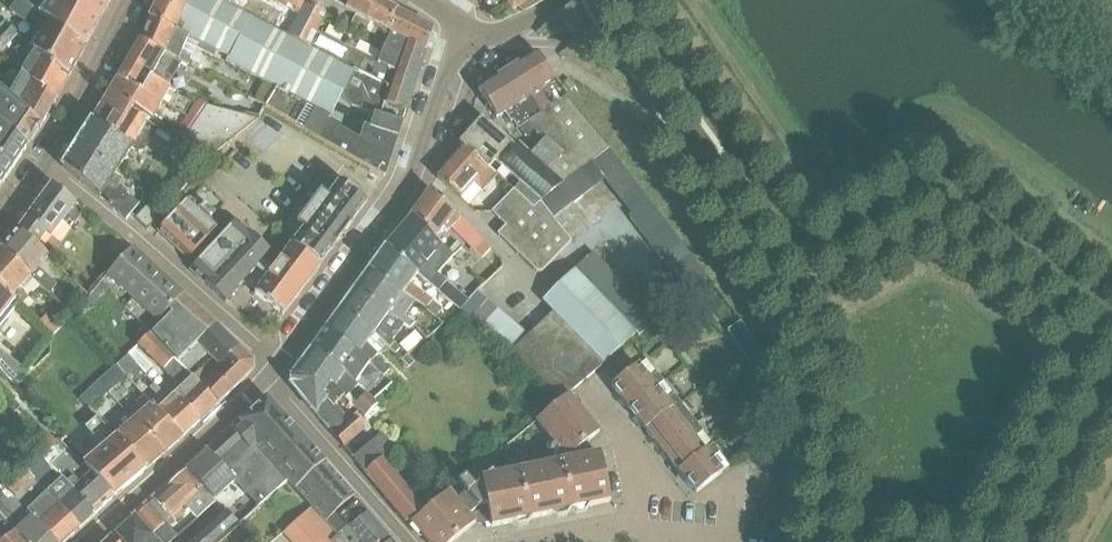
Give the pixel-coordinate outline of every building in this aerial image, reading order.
[(22,0),(19,0),(10,11),(37,33),(28,47),(35,53),(68,80),(84,50),(30,7),(22,0)] [(95,0),(22,0),(30,7),(84,50),(106,8),(95,0)] [(106,8),(110,0),(95,0),(106,8)] [(150,19),(180,34),(195,0),(159,0),(150,19)] [(180,34),(189,38),(217,52),(228,58),(226,62),(263,82),(272,86),(331,118),(332,118),(342,99),(352,107),(374,116),(374,115),(379,117),(389,89),(312,49),(311,48),(299,42),(288,36),(275,29),(252,17),(234,8),(222,1),(220,0),(195,0),(180,34)] [(285,8),(299,15),(305,4),(307,0),(270,0),(285,8)] [(305,4),(316,10),(321,0),(307,0),(305,4)] [(374,0),(352,0),(346,11),(356,16),(364,21),(374,0)] [(356,16),(349,29),(364,37),(367,32),(371,24),(380,29),(383,31),(395,9),(377,0),(374,0),(364,21),(356,16)] [(512,11),(531,0),(506,0),(512,11)] [(297,19),(288,36),(299,42),(311,48),(312,49),(320,33),(328,16),(316,10),(305,4),(299,15),(297,19)] [(395,9),(383,31),(391,35),(383,50),(378,63),(320,33),(312,49),(389,89),(393,74),(404,41),(426,52),(430,39),(433,30),(398,11),(395,9)] [(141,40),(140,41),(165,55),(179,62),(181,63),(188,67),(192,59),(182,54),(189,38),(180,34),(150,19),(141,40)] [(334,22),(328,33),(344,42),(350,31),(334,22)] [(371,24),(367,32),(376,36),(380,29),(371,24)] [(0,33),(0,55),(16,37),(4,28),(0,33)] [(140,41),(117,80),(140,92),(148,76),(152,79),(162,84),(168,87),(181,63),(179,62),(165,55),(140,41)] [(404,41),(393,74),(417,82),(427,52),(426,52),(404,41)] [(537,52),(479,89),(491,109),(497,118),(505,113),(511,122),(513,121),(518,129),(528,122),(541,136),(545,139),(531,155),(564,184),(571,178),(582,170),(609,148),(568,97),(556,84),(544,63),(537,52)] [(68,80),(35,53),(21,73),(56,103),(69,80),(68,80)] [(56,103),(21,73),(8,96),(22,105),(19,110),(41,129),(56,103)] [(393,74),(389,89),(379,117),(401,124),(401,123),(404,124),(407,112),(417,82),(393,74)] [(117,80),(100,107),(115,114),(118,108),(123,110),(126,105),(135,110),(132,114),(149,124),(152,119),(154,121),(158,123),(159,121),(163,123),(166,118),(158,113),(171,89),(168,87),(162,84),(152,79),(148,76),(140,92),(117,80)] [(331,118),(272,86),(262,106),(265,108),(317,141),(385,179),(398,139),(404,124),(401,123),(401,124),(379,117),(374,115),(374,116),(370,128),(364,127),(359,141),(328,123),(331,118)] [(28,148),(41,129),(0,98),(0,127),(26,150),(28,148)] [(198,102),(179,131),(187,135),(206,104),(198,102)] [(91,122),(90,124),(115,140),(131,114),(132,114),(135,110),(126,105),(123,110),(118,108),(115,114),(100,107),(91,122)] [(259,119),(240,114),(207,105),(195,123),(180,145),(206,161),(259,119)] [(90,124),(75,148),(94,160),(88,172),(94,177),(101,165),(117,176),(128,158),(133,151),(139,155),(144,153),(158,130),(149,124),(132,114),(131,114),(115,140),(90,124)] [(564,184),(531,155),(519,144),(516,148),(483,118),(460,144),(464,148),(495,174),(495,173),(491,169),(497,162),(519,183),(540,203),(550,195),(559,187),(564,184)] [(26,150),(0,127),(0,159),(13,170),(26,150)] [(94,160),(75,148),(63,167),(102,200),(126,221),(140,204),(113,183),(117,176),(101,165),(94,177),(88,172),(94,160)] [(464,148),(438,179),(460,199),(473,184),(480,190),(495,174),(464,148)] [(609,148),(582,170),(595,187),(605,179),(622,165),(609,148)] [(12,170),(13,170),(0,159),(0,188),(12,170)] [(622,165),(605,179),(614,191),(631,178),(622,165)] [(142,194),(150,183),(128,170),(121,181),(142,194)] [(595,187),(582,170),(571,178),(584,195),(595,187)] [(176,176),(165,190),(175,199),(187,185),(176,176)] [(571,178),(564,184),(559,187),(572,204),(573,203),(573,204),(584,195),(571,178)] [(640,190),(631,178),(614,191),(623,203),(640,190)] [(367,203),(340,182),(328,198),(321,193),(297,225),(304,230),(293,244),(320,265),(336,244),(337,245),(351,226),(350,225),(367,203)] [(519,183),(491,213),(505,226),(497,235),(537,273),(543,273),(572,242),(553,219),(540,203),(519,183)] [(52,185),(18,231),(37,248),(47,235),(51,239),(64,223),(67,226),(70,222),(74,225),(76,225),(86,212),(52,185)] [(559,187),(550,195),(562,211),(572,204),(559,187)] [(412,215),(437,239),(444,230),(447,233),(451,229),(482,260),(492,250),(461,219),(457,215),(456,214),(431,189),(412,215)] [(640,190),(623,203),(632,215),(650,202),(640,190)] [(562,211),(550,195),(540,203),(553,219),(562,211)] [(220,227),(189,199),(159,232),(189,260),(220,227)] [(148,230),(163,214),(150,202),(135,218),(148,230)] [(650,202),(632,215),(630,217),(638,228),(658,212),(650,202)] [(658,212),(638,228),(646,239),(666,223),(658,212)] [(385,246),(385,247),(418,275),(460,310),(469,300),(438,275),(446,266),(454,256),(437,239),(412,215),(411,216),(400,229),(385,247),(385,246)] [(321,265),(320,265),(293,244),(273,271),(262,263),(270,255),(271,255),(272,254),(237,221),(191,271),(226,303),(227,302),(227,301),(245,281),(258,291),(256,293),(255,294),(256,295),(257,295),(265,301),(282,314),(283,316),(284,314),(321,265)] [(674,234),(666,223),(646,239),(654,250),(674,234)] [(31,278),(49,295),(57,285),(40,271),(50,258),(37,248),(18,231),(0,252),(31,278)] [(682,245),(674,234),(654,250),(663,261),(682,245)] [(122,260),(132,249),(118,237),(109,249),(122,260)] [(682,245),(663,261),(670,272),(690,256),(682,245)] [(385,247),(368,270),(414,303),(426,311),(432,303),(433,301),(411,285),(418,275),(385,247)] [(123,308),(156,270),(133,248),(132,249),(122,260),(98,286),(123,308)] [(21,307),(29,298),(20,290),(31,278),(0,252),(0,289),(21,307)] [(584,278),(602,261),(593,252),(576,269),(584,278)] [(690,256),(670,272),(679,283),(699,267),(690,256)] [(612,271),(602,261),(584,278),(594,289),(612,271)] [(699,267),(679,283),(687,295),(707,278),(699,267)] [(638,333),(632,327),(622,317),(613,308),(604,299),(594,289),(584,278),(576,269),(542,302),(553,313),(604,366),(636,334),(638,333)] [(182,294),(156,270),(123,308),(151,334),(168,316),(166,314),(182,294)] [(368,270),(355,288),(404,326),(410,331),(415,325),(404,316),(414,303),(368,270)] [(612,271),(594,289),(604,299),(621,281),(612,271)] [(631,290),(621,281),(604,299),(613,308),(631,290)] [(355,288),(342,306),(385,344),(388,346),(396,354),(401,349),(390,339),(392,336),(393,337),(404,326),(355,288)] [(21,307),(0,289),(0,329),(19,306),(21,308),(21,307)] [(639,299),(631,290),(613,308),(622,317),(639,299)] [(477,291),(469,300),(460,311),(469,318),(486,298),(477,291)] [(168,316),(151,334),(177,364),(215,324),(182,294),(166,314),(168,316)] [(497,307),(486,298),(469,318),(479,327),(497,307)] [(639,299),(622,317),(632,327),(649,309),(639,299)] [(342,306),(328,324),(370,364),(371,365),(384,378),(390,371),(377,358),(388,346),(385,344),(342,306)] [(497,307),(479,327),(489,337),(508,317),(497,307)] [(649,309),(632,327),(638,333),(636,334),(640,338),(659,320),(649,309)] [(553,313),(529,335),(511,355),(563,400),(569,395),(604,366),(553,313)] [(47,315),(40,323),(54,336),(61,327),(47,315)] [(519,326),(508,317),(489,337),(500,346),(519,326)] [(739,347),(752,338),(741,322),(728,331),(739,347)] [(215,324),(177,364),(187,374),(209,353),(219,363),(237,346),(217,326),(215,324)] [(328,324),(313,345),(356,384),(370,364),(328,324)] [(529,335),(519,326),(500,346),(511,355),(529,335)] [(139,344),(139,345),(166,373),(184,389),(175,397),(181,403),(200,423),(201,424),(219,406),(192,379),(187,374),(177,364),(151,334),(139,344)] [(313,345),(303,359),(344,398),(365,419),(378,405),(373,400),(366,394),(358,403),(350,394),(358,386),(356,384),(313,345)] [(206,366),(192,379),(219,406),(220,405),(254,371),(254,363),(237,346),(219,363),(211,371),(206,366)] [(136,348),(128,355),(139,367),(146,375),(155,366),(136,348)] [(18,387),(30,375),(0,350),(0,366),(18,387)] [(117,365),(113,369),(124,380),(139,367),(128,355),(126,357),(117,365)] [(407,355),(403,359),(411,367),(415,362),(407,355)] [(344,398),(303,359),(289,378),(289,384),(332,435),(349,420),(336,406),(344,398)] [(629,409),(664,382),(658,374),(649,380),(638,366),(612,387),(629,409)] [(113,369),(96,384),(107,395),(124,380),(113,369)] [(664,382),(629,409),(646,430),(681,403),(674,395),(666,401),(656,389),(664,382)] [(96,384),(79,400),(90,411),(107,395),(96,384)] [(156,386),(151,390),(156,395),(159,399),(151,406),(184,438),(200,423),(181,403),(169,390),(164,394),(156,386)] [(569,395),(563,400),(537,422),(550,438),(561,450),(587,445),(586,444),(600,433),(582,411),(581,411),(582,404),(576,396),(569,396),(569,395)] [(144,398),(135,405),(143,413),(137,418),(170,451),(184,438),(151,406),(144,398)] [(681,403),(646,430),(663,451),(697,424),(681,403)] [(249,453),(256,446),(279,426),(286,420),(271,404),(262,404),(241,422),(242,423),(234,431),(233,430),(231,431),(232,431),(231,432),(249,453)] [(126,412),(108,429),(116,437),(148,470),(169,451),(132,413),(128,415),(126,412)] [(354,416),(349,420),(332,435),(344,449),(366,430),(354,416)] [(103,447),(84,465),(91,473),(116,498),(148,470),(116,437),(108,429),(97,418),(86,428),(87,429),(89,431),(103,447)] [(703,432),(697,424),(663,451),(679,472),(714,445),(713,444),(705,451),(695,438),(703,432)] [(256,446),(275,468),(304,441),(296,432),(296,433),(290,439),(288,436),(287,437),(279,429),(280,428),(279,426),(256,446)] [(266,457),(256,446),(249,453),(247,451),(231,432),(210,451),(209,450),(187,471),(204,490),(213,500),(234,481),(259,509),(259,508),(288,482),(275,468),(266,457)] [(365,473),(382,459),(391,452),(396,448),(382,432),(352,458),(365,473)] [(44,433),(30,447),(40,458),(54,444),(44,433)] [(288,482),(295,490),(324,464),(323,463),(317,469),(315,467),(314,468),(307,460),(308,459),(306,456),(312,451),(312,450),(304,441),(275,468),(288,482)] [(54,444),(40,458),(56,475),(61,481),(94,517),(95,517),(116,498),(91,473),(84,465),(79,470),(54,444)] [(720,453),(714,445),(679,472),(697,494),(723,473),(712,459),(720,453)] [(600,455),(561,463),(571,511),(577,514),(586,512),(590,507),(611,502),(600,455)] [(393,471),(382,459),(365,473),(375,486),(393,471)] [(561,463),(521,471),(532,519),(552,515),(557,518),(567,516),(571,511),(561,463)] [(339,480),(324,464),(295,490),(310,506),(339,480)] [(136,517),(158,541),(173,541),(179,537),(171,528),(186,514),(185,513),(188,511),(197,520),(216,503),(213,500),(204,490),(187,471),(154,501),(136,517)] [(393,471),(375,486),(386,499),(404,484),(393,471)] [(532,519),(521,471),(482,480),(482,482),(489,513),(492,527),(513,523),(519,526),(528,525),(532,519)] [(7,490),(12,496),(26,512),(27,513),(51,541),(67,541),(78,531),(46,494),(25,472),(7,490)] [(482,482),(475,488),(466,478),(412,523),(428,541),(453,541),(476,523),(483,514),(489,513),(482,482)] [(335,514),(354,497),(339,480),(310,506),(312,508),(321,518),(326,523),(330,519),(335,514)] [(61,481),(46,494),(78,531),(94,517),(61,481)] [(12,496),(0,482),(0,522),(19,541),(51,541),(27,513),(26,512),(12,496)] [(404,484),(386,499),(396,512),(414,496),(404,484)] [(414,496),(396,512),(406,524),(424,508),(414,496)] [(356,500),(336,515),(339,518),(346,526),(360,541),(384,541),(389,538),(367,513),(356,500)] [(312,508),(284,533),(292,541),(296,541),(321,518),(312,508)] [(239,527),(226,511),(191,541),(222,541),(239,527)] [(136,517),(115,536),(121,541),(158,541),(136,517)] [(331,529),(326,523),(321,518),(296,541),(317,541),(331,529)] [(330,519),(326,523),(331,529),(337,535),(341,531),(346,526),(339,518),(334,523),(330,519)] [(3,541),(19,541),(0,522),(0,539),(3,541)] [(346,526),(341,531),(337,535),(330,541),(331,541),(360,541),(346,526)] [(317,541),(331,541),(330,541),(337,535),(331,529),(317,541)]
